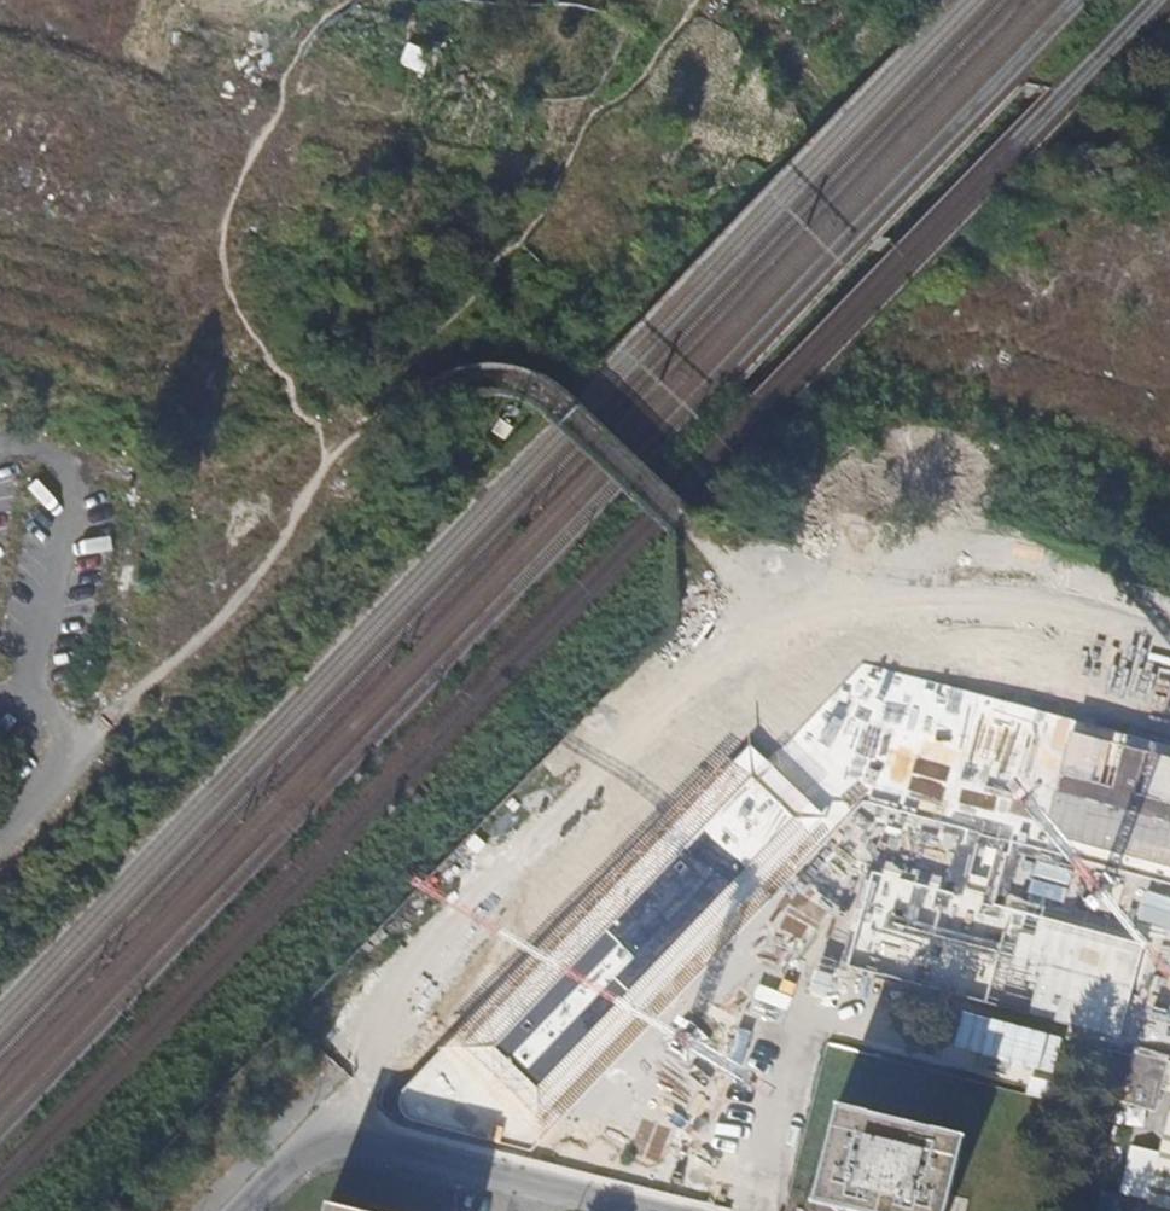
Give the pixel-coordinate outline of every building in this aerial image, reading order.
[(435,1041),(363,1115),(524,1154),(863,800),(959,825),(1015,840),(1169,881),(1169,737),(867,657),(783,744),(752,714),(435,1041)] [(944,886),(873,866),(844,968),(1076,1033),(1114,1044),(1143,942),(1001,902),(1015,840),(959,825),(944,886)] [(1166,1061),(1134,1052),(1121,1103),(1154,1113),(1166,1061)] [(835,1102),(809,1203),(841,1210),(946,1210),(964,1135),(835,1102)] [(1121,1196),(1152,1198),(1156,1147),(1125,1144),(1121,1196)] [(327,1201),(324,1210),(365,1210),(327,1201)]
